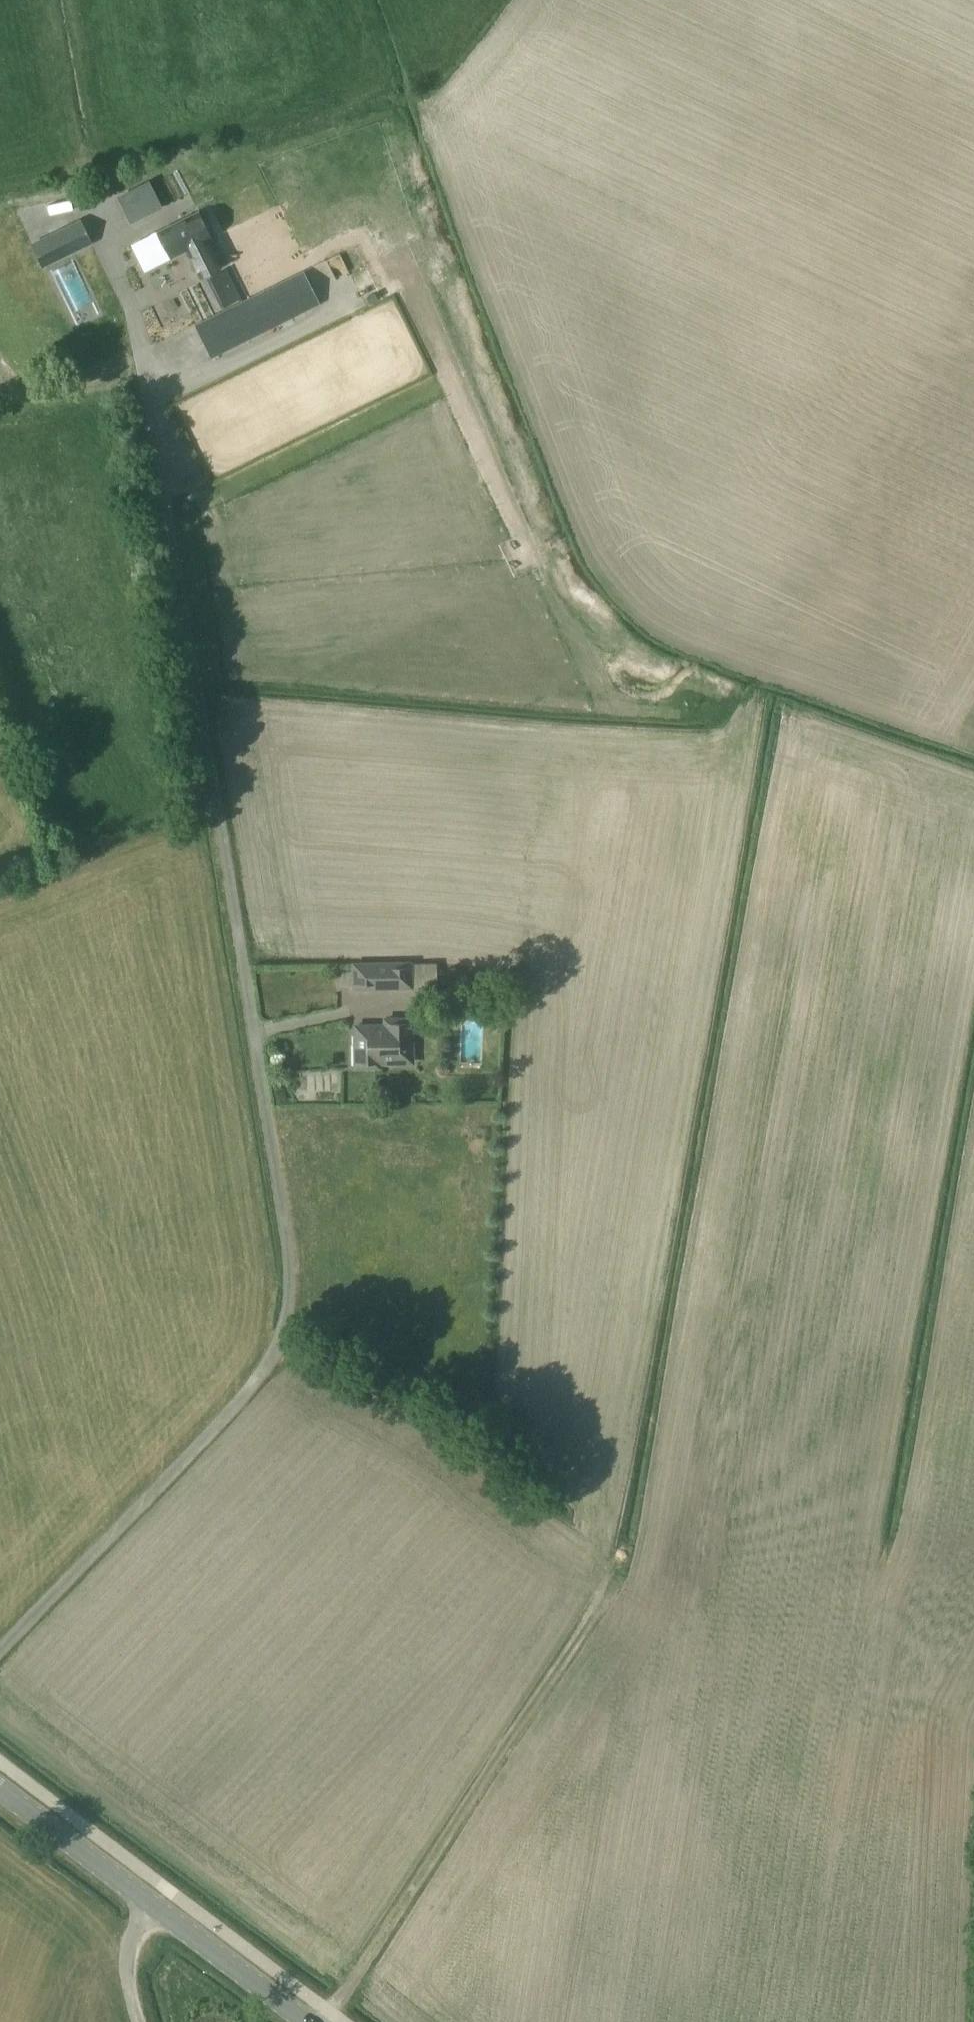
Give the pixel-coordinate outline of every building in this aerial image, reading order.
[(114,233),(104,236),(107,245),(153,228),(139,191),(103,204),(114,233)] [(199,211),(157,230),(172,260),(187,254),(200,278),(222,267),(210,242),(214,240),(199,211)] [(92,243),(80,220),(31,243),(43,267),(92,243)] [(10,226),(1,231),(9,248),(18,243),(10,226)] [(319,303),(304,270),(195,324),(211,356),(319,303)] [(135,310),(144,333),(181,319),(173,296),(135,310)] [(410,964),(354,965),(355,987),(410,986),(410,964)] [(379,1062),(398,1062),(398,1057),(412,1057),(411,1018),(385,1019),(385,1025),(355,1026),(356,1044),(359,1044),(360,1067),(379,1066),(379,1062)]
